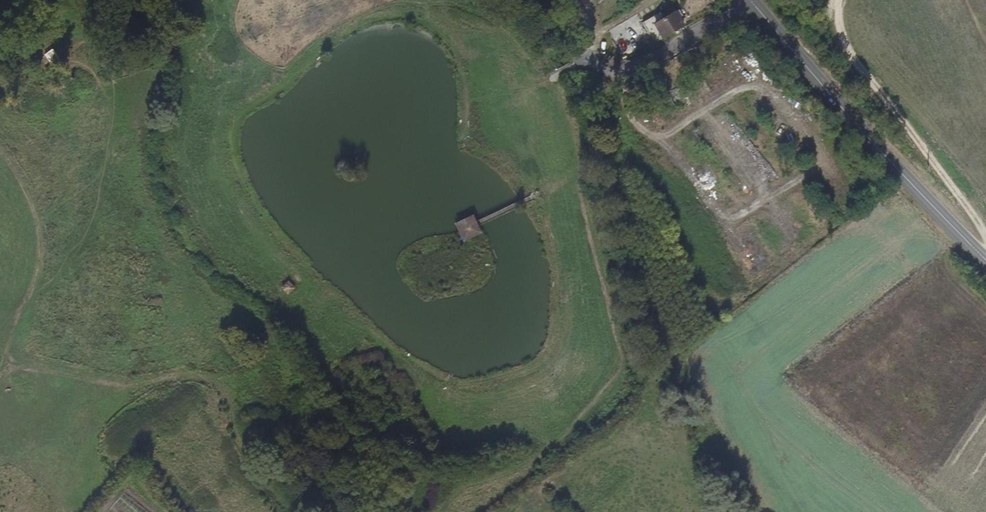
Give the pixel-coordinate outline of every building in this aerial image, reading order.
[(669,9),(658,15),(654,7),(635,18),(649,40),(677,22),(669,9)] [(131,499),(121,511),(147,511),(131,499)]
